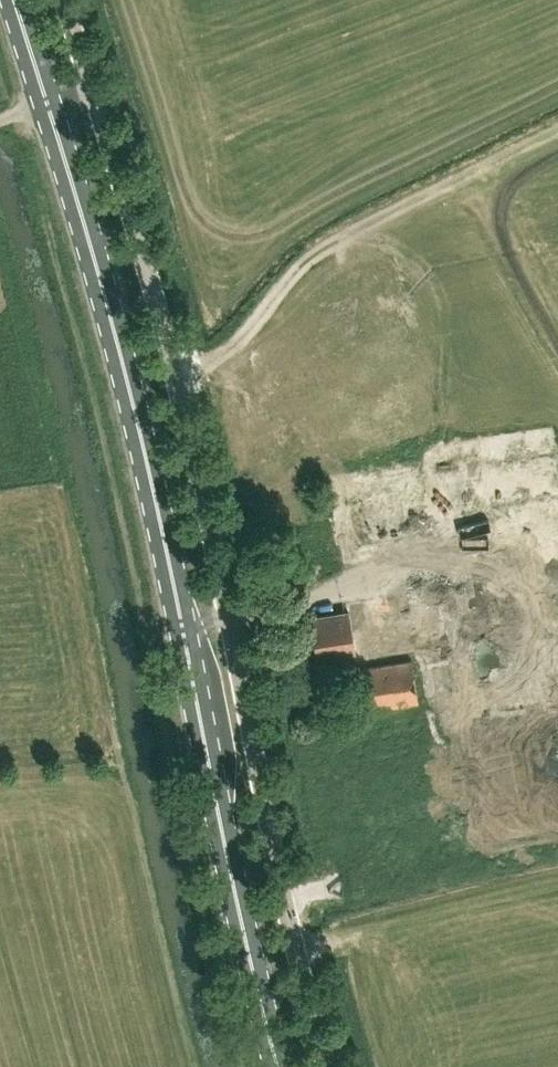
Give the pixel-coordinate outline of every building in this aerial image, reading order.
[(466,468),(472,516),(557,506),(557,459),(557,456),(466,468)] [(447,643),(435,572),(409,576),(412,592),(347,603),(349,613),(311,618),(318,660),(355,655),(355,658),(436,646),(447,643)] [(503,587),(453,590),(456,635),(506,632),(503,587)] [(418,703),(411,661),(357,669),(363,711),(418,703)]
